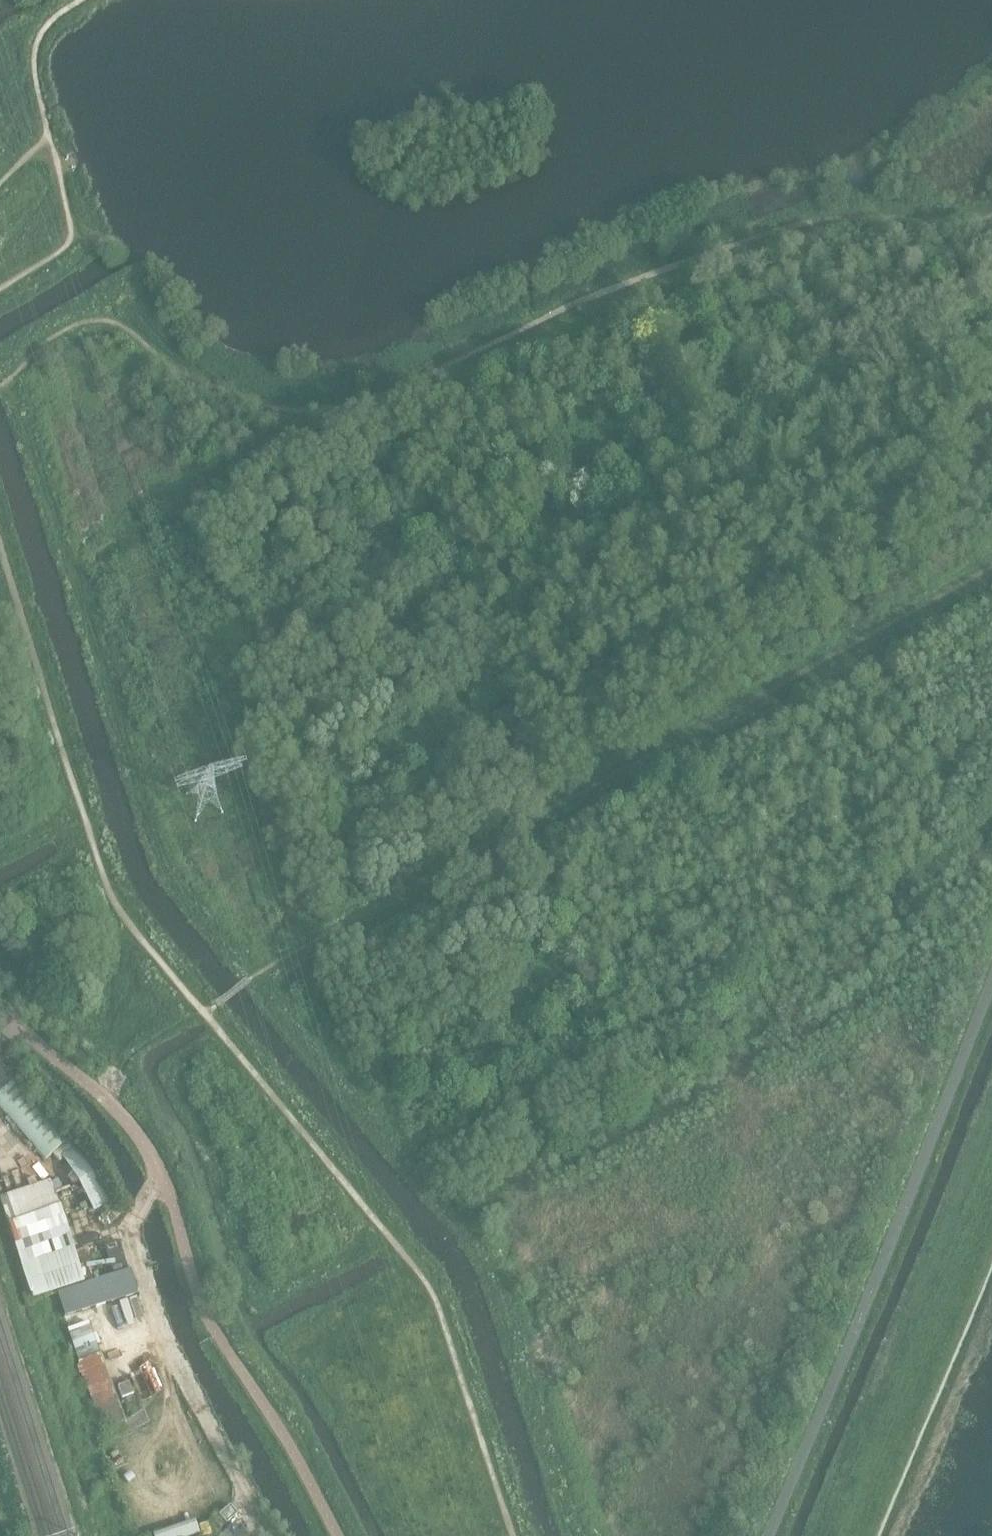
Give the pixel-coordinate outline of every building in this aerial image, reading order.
[(46,1161),(55,1153),(101,1209),(115,1198),(18,1079),(0,1094),(0,1104),(46,1161)] [(130,1273),(59,1295),(66,1317),(137,1295),(130,1273)] [(88,1324),(67,1331),(79,1363),(100,1356),(88,1324)] [(202,1534),(197,1520),(155,1535),(156,1535),(196,1535),(202,1534)]
